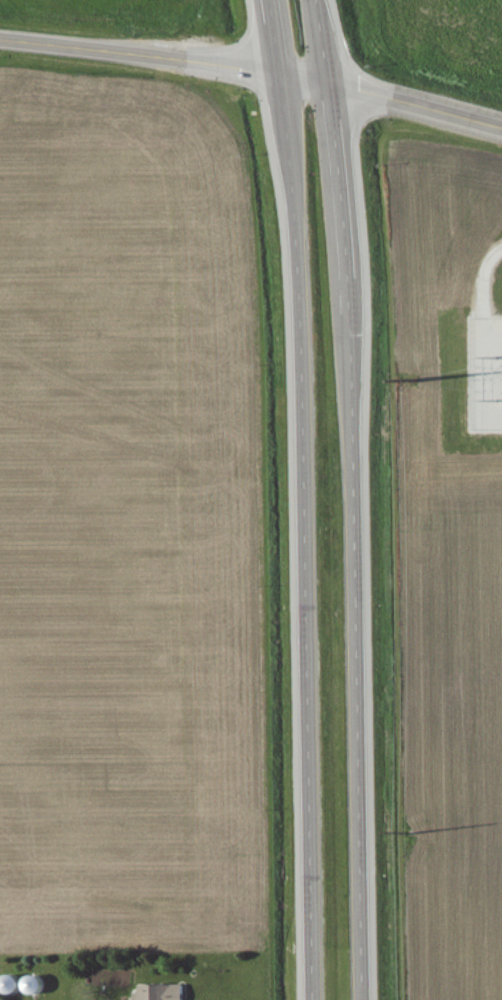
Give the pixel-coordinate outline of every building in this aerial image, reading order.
[(145,993),(137,993),(137,999),(187,999),(187,985),(144,986),(145,993)]
